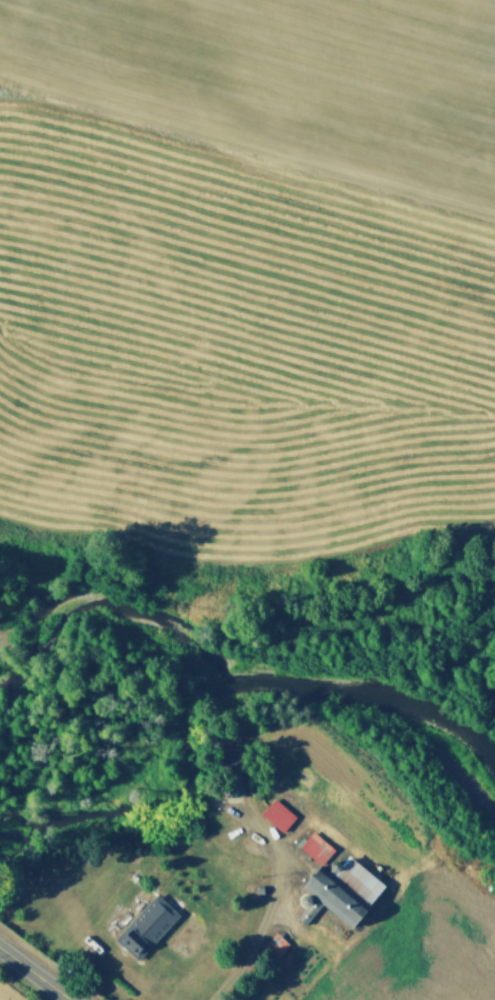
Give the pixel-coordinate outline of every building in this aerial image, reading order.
[(260,810),(273,794),(295,812),(281,829),(260,810)] [(298,842),(312,826),(332,844),(318,860),(298,842)] [(295,914),(315,892),(303,882),(322,859),(334,869),(348,852),(385,882),(352,923),(323,899),(303,921),(295,914)] [(333,864),(331,862),(331,859),(332,857),(334,856),(337,856),(339,858),(339,861),(338,863),(336,865),(333,864)] [(256,882),(264,881),(265,890),(257,890),(256,882)] [(304,898),(302,895),(302,892),(303,890),(306,889),(308,890),(310,892),(311,894),(309,897),(307,898),(304,898)] [(157,898),(172,913),(131,955),(116,940),(157,898)] [(275,929),(289,939),(256,982),(243,972),(275,929)]
